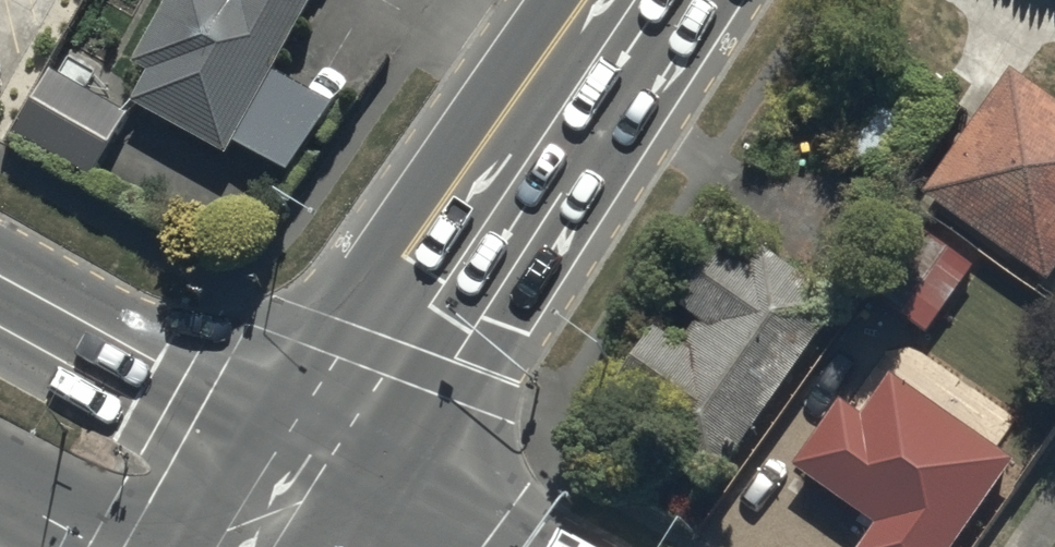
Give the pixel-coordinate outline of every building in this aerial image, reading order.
[(136,81),(152,90),(133,123),(225,175),(234,159),(293,193),(334,120),(277,88),(323,7),(314,2),(315,0),(181,0),(136,81)] [(1014,79),(922,205),(1045,295),(1054,281),(1054,109),(1014,79)] [(940,120),(895,93),(847,171),(892,198),(940,120)] [(656,460),(713,501),(843,321),(733,242),(676,321),(700,338),(682,363),(659,346),(625,393),(678,430),(656,460)] [(924,242),(830,366),(870,397),(916,336),(926,344),(974,280),(924,242)] [(796,482),(878,539),(872,546),(967,546),(1018,475),(1008,468),(1031,435),(933,365),(905,405),(892,396),(864,435),(841,419),(796,482)]
